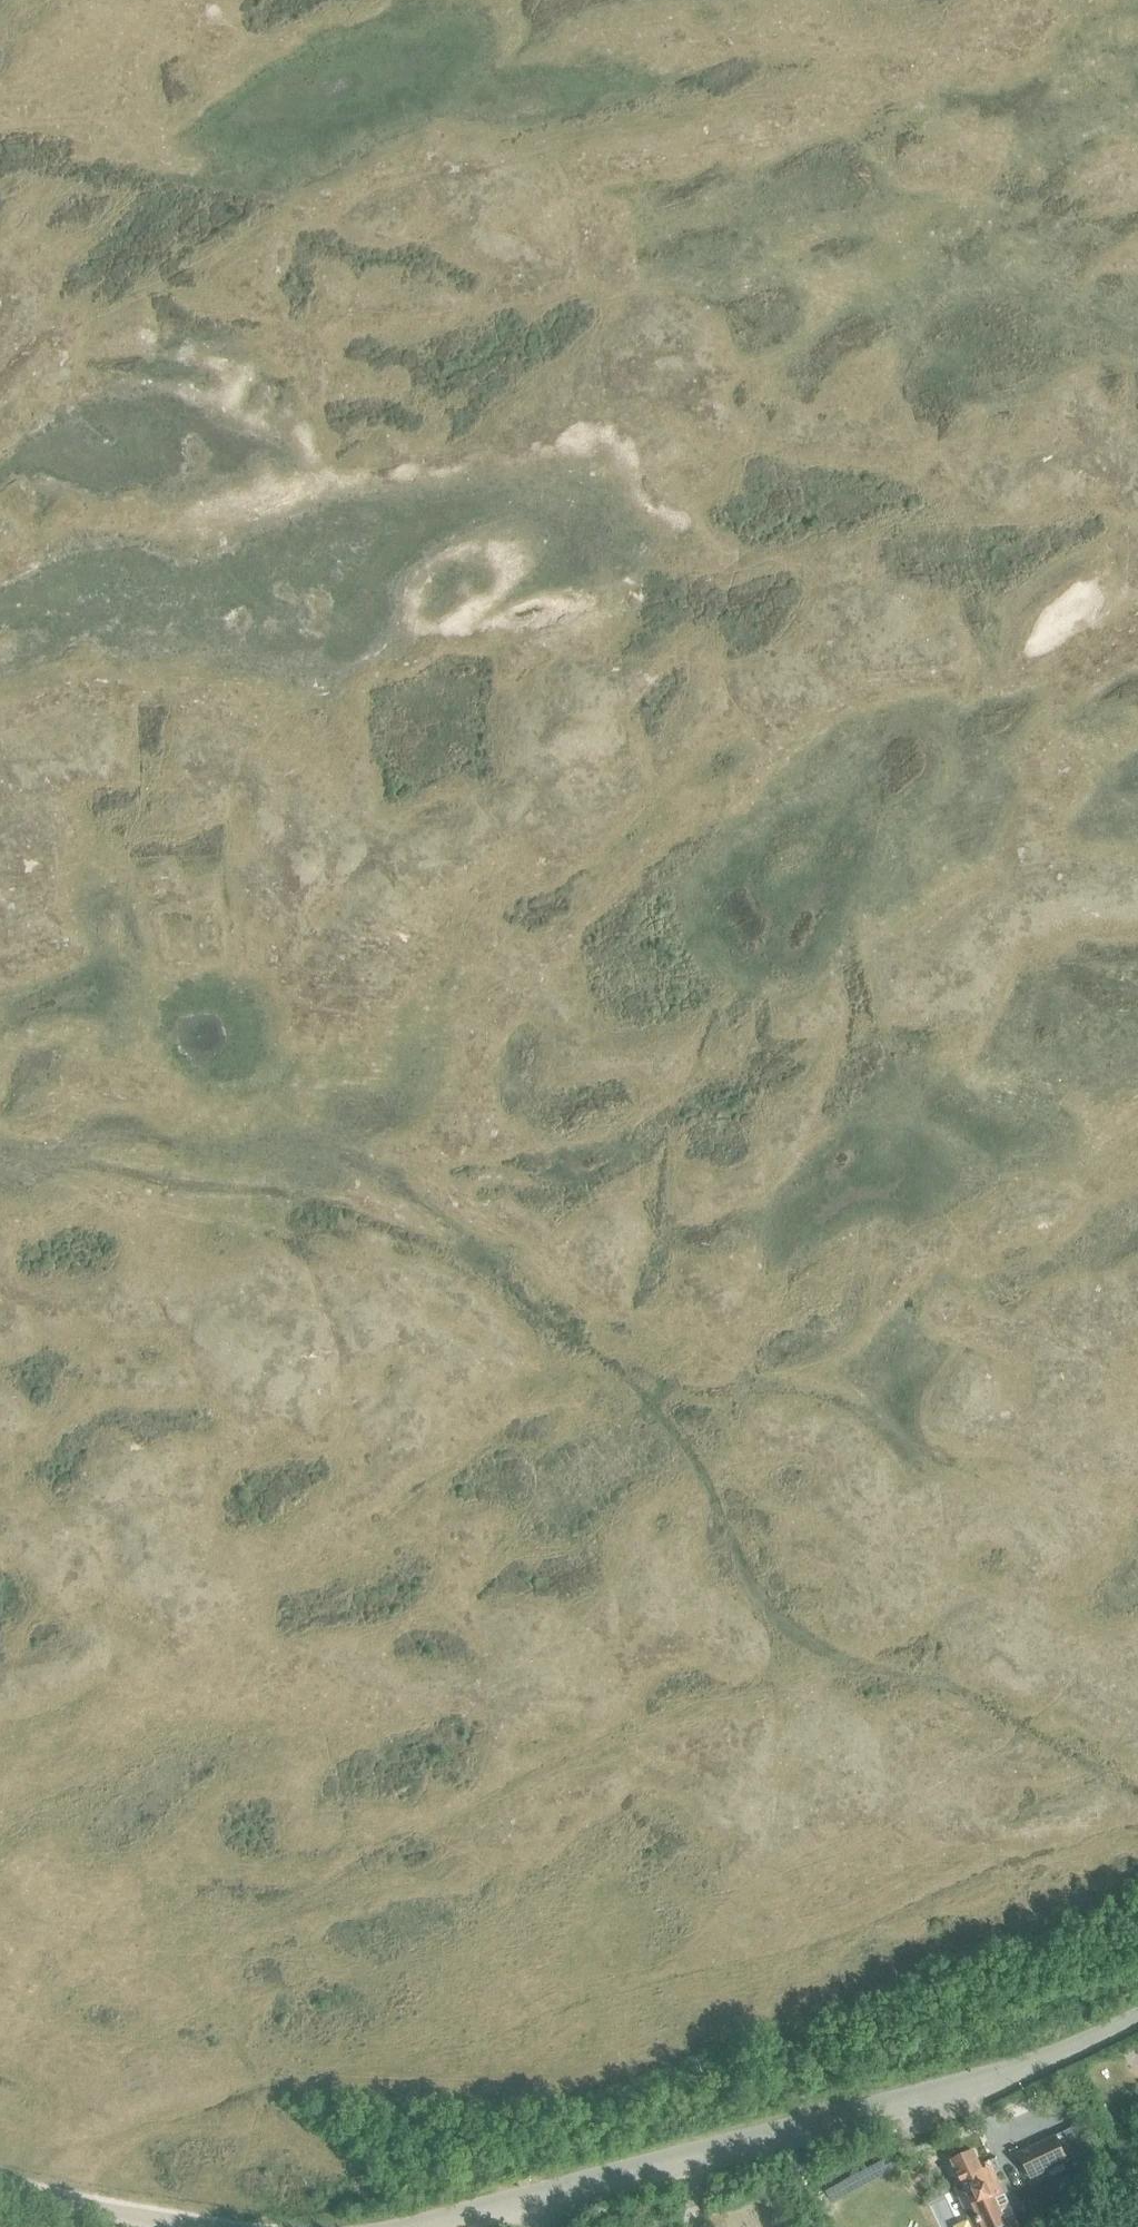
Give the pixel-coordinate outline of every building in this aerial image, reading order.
[(1021,2154),(1032,2179),(1059,2166),(1069,2161),(1057,2136),(1021,2154)] [(979,2223),(981,2222),(984,2226),(1002,2226),(1017,2220),(997,2179),(993,2181),(988,2169),(984,2172),(974,2151),(953,2161),(968,2193),(960,2197),(966,2210),(974,2206),(980,2217),(977,2219),(979,2223)] [(797,2180),(789,2185),(790,2187),(796,2198),(799,2197),(804,2194),(799,2183),(797,2180)]
